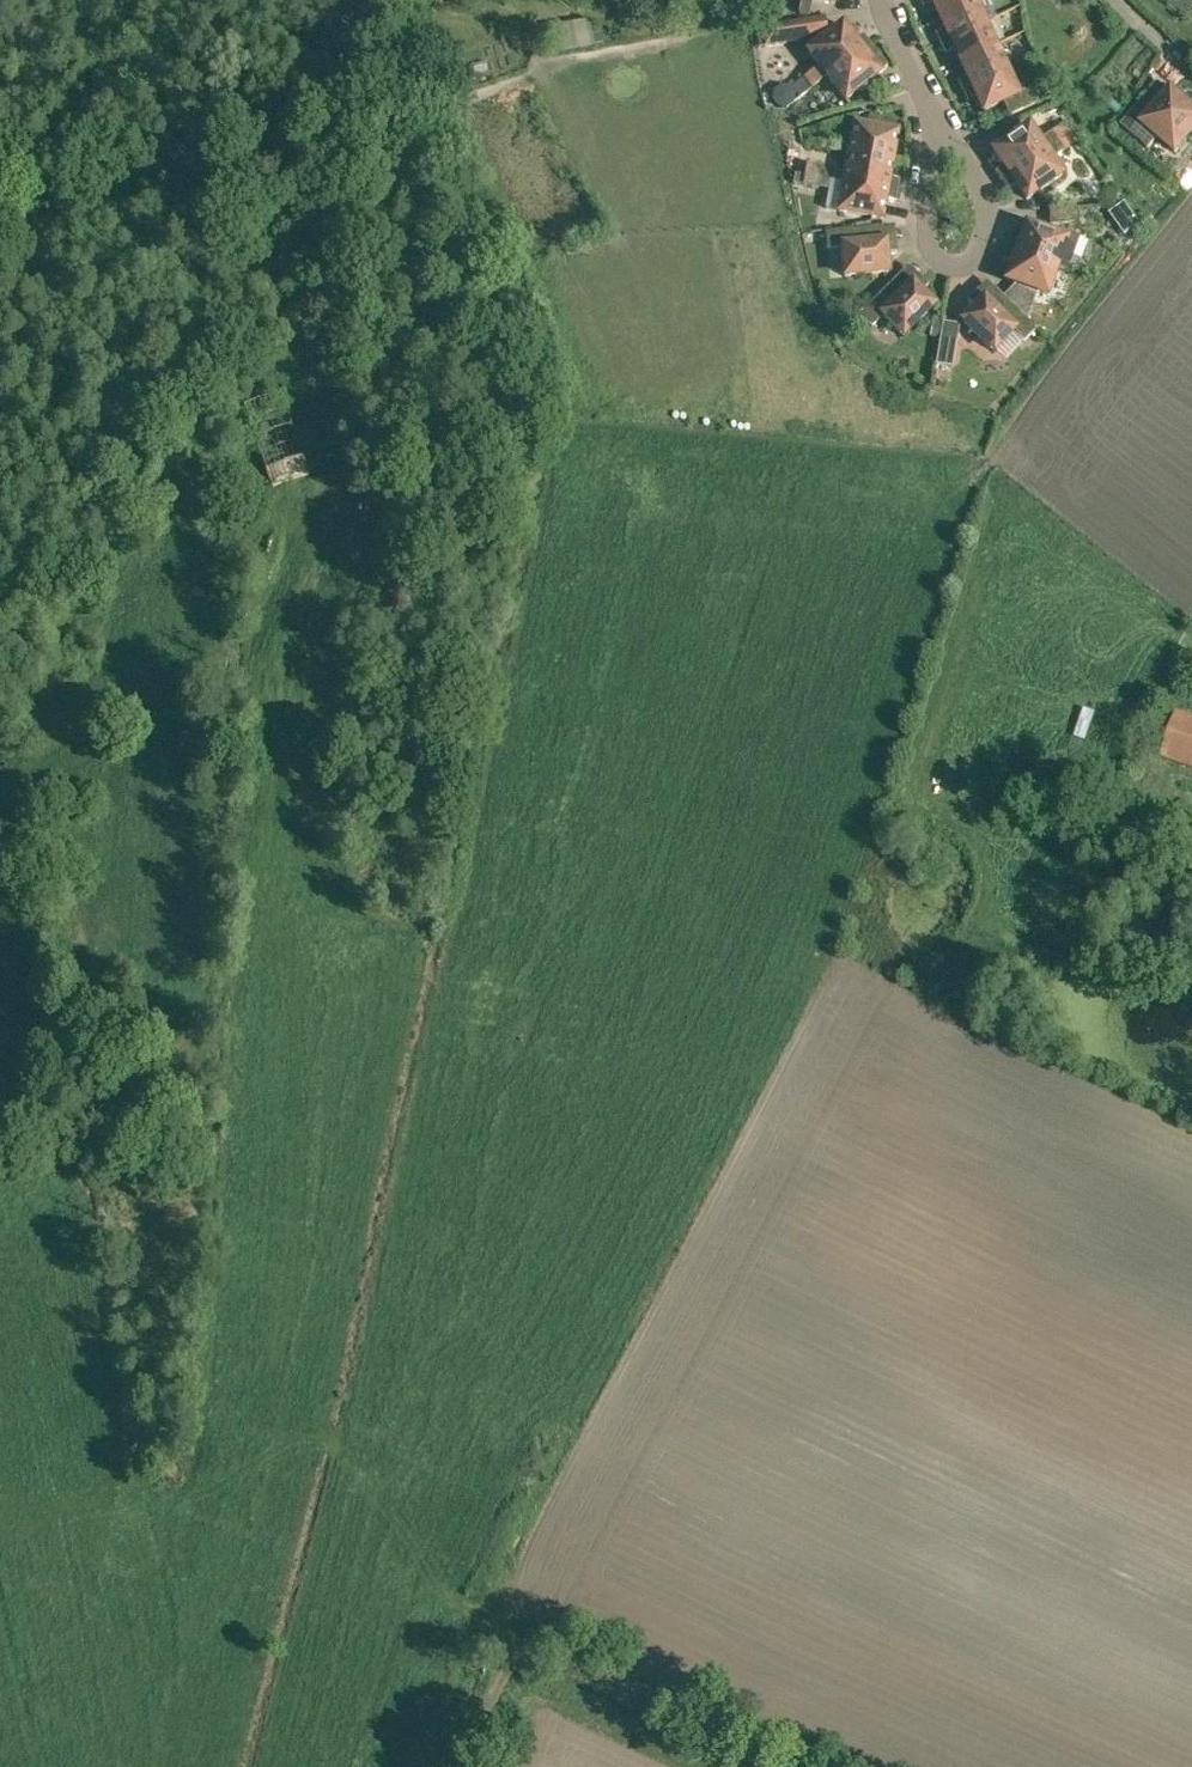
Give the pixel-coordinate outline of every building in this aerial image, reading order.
[(725,11),(745,10),(745,0),(725,0),(725,11)] [(799,14),(809,15),(812,0),(835,4),(835,0),(801,0),(799,14)] [(922,5),(932,1),(938,15),(970,0),(920,0),(922,5)] [(938,15),(945,29),(935,33),(940,43),(983,23),(972,0),(970,0),(938,15)] [(756,29),(759,48),(799,41),(795,22),(756,29)] [(960,63),(994,47),(983,23),(940,43),(945,53),(954,49),(960,63)] [(807,52),(818,66),(804,78),(812,88),(826,77),(869,43),(862,35),(854,41),(842,25),(807,52)] [(887,67),(869,43),(826,77),(845,100),(858,89),(864,90),(865,84),(887,67)] [(962,91),(1005,71),(994,47),(960,63),(967,77),(958,81),(962,91)] [(1017,96),(1017,95),(1005,71),(962,91),(967,101),(976,96),(983,111),(1002,102),(1017,96)] [(1171,91),(1169,92),(1158,83),(1121,125),(1148,149),(1158,137),(1175,152),(1191,133),(1191,109),(1171,91)] [(773,91),(772,101),(778,108),(786,108),(794,102),(796,93),(790,86),(780,85),(773,91)] [(1017,96),(1023,109),(1037,103),(1030,89),(1017,95),(1017,96)] [(1017,96),(1002,102),(1009,116),(1023,109),(1017,96)] [(854,124),(849,154),(892,161),(897,132),(893,131),(895,121),(869,116),(867,127),(854,124)] [(994,172),(1001,181),(1057,141),(1051,133),(1039,141),(1028,126),(992,151),(1003,166),(994,172)] [(1057,141),(1001,181),(1007,190),(1016,184),(1026,200),(1062,175),(1051,159),(1064,151),(1057,141)] [(888,179),(892,161),(849,154),(843,182),(897,191),(899,180),(888,179)] [(820,178),(822,167),(806,164),(804,175),(820,178)] [(818,188),(820,178),(804,175),(802,185),(818,188)] [(895,202),(897,191),(843,182),(838,211),(881,219),(885,200),(895,202)] [(1135,227),(1140,224),(1137,220),(1125,203),(1109,214),(1125,235),(1135,227)] [(1049,211),(1050,225),(1079,223),(1077,209),(1049,211)] [(1009,239),(1005,249),(1056,268),(1066,239),(1025,225),(1019,242),(1009,239)] [(807,242),(826,240),(827,250),(842,249),(844,277),(888,273),(886,254),(896,253),(895,242),(885,243),(885,242),(876,243),(875,228),(806,234),(807,242)] [(1005,299),(1026,319),(1036,292),(1046,295),(1056,268),(1005,249),(1002,259),(1012,263),(1005,281),(1009,282),(1005,299)] [(895,279),(859,314),(872,327),(883,317),(902,336),(934,306),(920,292),(928,285),(920,277),(913,285),(912,284),(906,290),(895,279)] [(1023,342),(1036,329),(1026,319),(1005,299),(1000,294),(990,305),(984,299),(983,300),(975,292),(968,300),(975,308),(962,321),(993,352),(1013,332),(1023,342)] [(932,321),(930,336),(938,338),(941,322),(932,321)] [(959,325),(942,322),(935,365),(952,367),(959,325)] [(312,477),(282,394),(219,415),(247,498),(312,477)] [(1181,716),(1165,760),(1191,770),(1191,720),(1181,716)]
